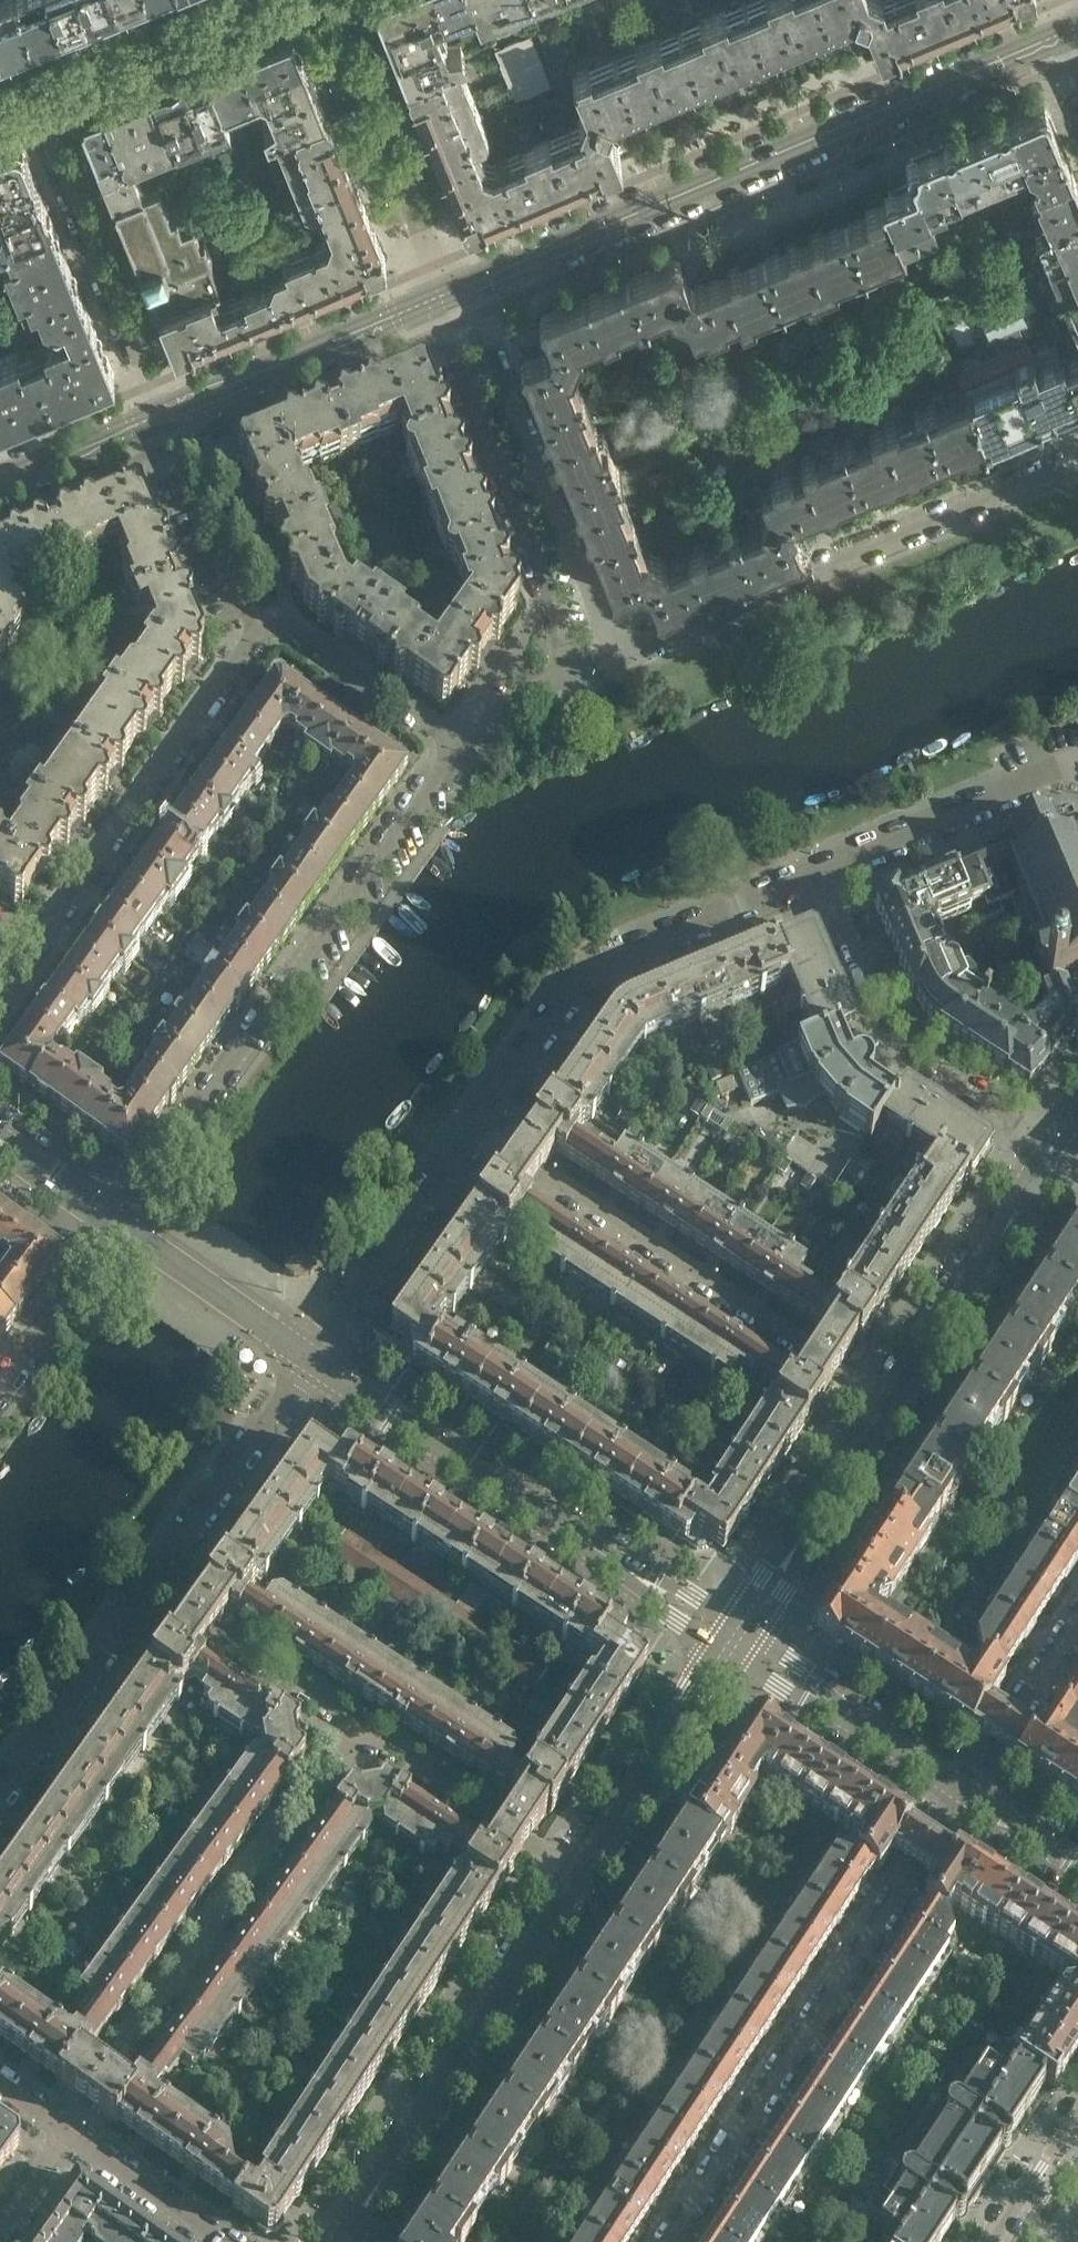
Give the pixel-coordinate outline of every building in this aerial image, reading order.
[(17,0),(0,0),(0,41),(3,48),(32,37),(17,0)] [(50,0),(17,0),(32,37),(61,25),(50,0)] [(84,0),(50,0),(61,25),(90,13),(84,0)] [(118,0),(84,0),(90,13),(118,2),(118,0)] [(376,0),(384,21),(435,0),(376,0)] [(435,23),(438,16),(443,14),(437,0),(435,0),(384,21),(396,49),(438,32),(435,23)] [(473,0),(437,0),(443,14),(473,2),(473,0)] [(505,0),(473,0),(473,2),(480,18),(507,7),(505,0)] [(605,9),(602,0),(593,4),(597,13),(605,9)] [(784,0),(754,0),(747,3),(766,47),(767,47),(771,47),(776,45),(778,42),(798,33),(784,0)] [(823,0),(784,0),(798,33),(815,26),(819,27),(824,25),(826,22),(832,19),(823,0)] [(895,0),(823,0),(832,19),(845,14),(848,20),(848,21),(848,22),(849,22),(850,22),(861,26),(862,26),(862,25),(868,23),(873,36),(873,40),(875,45),(878,48),(880,52),(897,44),(897,45),(911,39),(895,0)] [(978,0),(895,0),(911,39),(982,9),(978,0)] [(982,9),(1004,0),(978,0),(982,9)] [(766,47),(747,3),(726,11),(724,7),(711,12),(732,61),(766,47)] [(597,13),(593,4),(584,7),(588,16),(597,13)] [(732,61),(711,12),(699,17),(702,22),(682,30),(700,75),(732,61)] [(560,43),(551,21),(538,26),(548,48),(560,43)] [(303,55),(292,27),(236,50),(247,77),(303,55)] [(700,75),(682,30),(661,39),(659,34),(647,39),(668,89),(685,81),(688,82),(694,80),(696,76),(700,75)] [(552,81),(532,31),(498,44),(510,75),(513,82),(516,90),(518,95),(552,81)] [(407,77),(460,56),(464,54),(460,44),(445,47),(438,32),(396,49),(407,77)] [(668,89),(647,39),(635,44),(637,49),(616,58),(635,102),(637,101),(641,102),(646,100),(648,97),(668,89)] [(254,92),(247,77),(236,50),(203,63),(221,106),(244,97),(244,96),(254,92)] [(314,82),(303,55),(247,77),(254,92),(262,89),(268,91),(271,99),(314,82)] [(472,98),(463,75),(467,74),(460,56),(407,77),(423,118),(472,98)] [(621,116),(620,115),(618,109),(635,102),(616,58),(590,68),(588,64),(571,71),(585,105),(583,112),(579,118),(583,127),(573,131),(591,174),(604,168),(604,167),(621,160),(619,157),(620,152),(618,147),(614,145),(609,132),(614,129),(616,129),(617,128),(617,127),(620,118),(621,118),(621,117),(621,116)] [(221,106),(203,63),(175,74),(198,130),(226,119),(221,106)] [(198,130),(175,74),(149,85),(172,141),(198,130)] [(513,82),(510,75),(500,78),(503,86),(513,82)] [(325,110),(314,82),(271,99),(277,114),(263,124),(266,132),(274,129),(274,130),(325,110)] [(516,90),(513,82),(503,86),(506,93),(516,90)] [(172,141),(149,85),(127,94),(149,150),(172,141)] [(561,104),(557,93),(549,97),(553,107),(561,104)] [(149,150),(127,94),(104,103),(121,145),(127,159),(131,158),(149,150)] [(553,107),(549,97),(542,100),(546,110),(553,107)] [(490,130),(486,120),(482,122),(472,98),(423,118),(440,160),(478,145),(476,139),(487,135),(489,134),(489,133),(490,132),(490,131),(490,130)] [(523,107),(520,99),(510,103),(514,111),(523,107)] [(121,145),(104,103),(80,113),(81,117),(97,154),(121,145)] [(1071,169),(1046,109),(1045,107),(1044,108),(1039,105),(1039,104),(1037,105),(1037,106),(1020,112),(1018,113),(1010,117),(1009,116),(1009,117),(1026,159),(1028,162),(1036,166),(1033,174),(1037,183),(1071,169)] [(342,151),(332,128),(325,110),(274,130),(281,146),(285,145),(295,170),(342,151)] [(1026,159),(1009,117),(1007,117),(1007,118),(1003,120),(1002,119),(1000,120),(1001,121),(987,127),(986,126),(984,127),(976,131),(995,177),(1008,171),(1011,166),(1026,159)] [(591,174),(573,131),(553,140),(550,135),(522,146),(525,152),(504,161),(521,203),(591,174)] [(995,177),(976,131),(973,131),(974,132),(965,136),(965,135),(963,136),(963,137),(949,143),(949,142),(946,143),(947,143),(942,145),(960,187),(974,181),(975,186),(995,177)] [(510,143),(506,133),(496,137),(500,147),(510,143)] [(21,143),(14,140),(0,145),(0,186),(3,193),(0,195),(0,207),(0,208),(41,192),(21,143)] [(142,184),(132,159),(131,158),(127,159),(121,145),(97,154),(114,196),(142,184)] [(521,203),(504,161),(495,164),(483,159),(478,145),(440,160),(467,225),(484,218),(484,219),(521,203)] [(960,187),(942,145),(939,146),(940,146),(931,150),(931,149),(929,150),(929,151),(910,159),(909,164),(908,165),(914,180),(926,207),(961,191),(960,187)] [(231,158),(227,149),(219,153),(222,162),(231,158)] [(359,195),(342,151),(295,170),(306,195),(302,196),(305,205),(311,207),(325,202),(328,208),(359,195)] [(1071,169),(1037,183),(1042,194),(1037,197),(1048,224),(1077,211),(1077,186),(1071,169)] [(209,246),(202,227),(198,228),(192,215),(182,219),(180,214),(174,216),(164,193),(169,191),(163,176),(142,184),(114,196),(139,258),(146,276),(146,275),(159,307),(208,286),(219,281),(205,248),(209,246)] [(935,227),(926,207),(914,180),(881,195),(881,196),(901,241),(935,227)] [(41,192),(0,208),(3,216),(0,223),(0,224),(6,241),(52,221),(41,192)] [(385,260),(359,195),(328,208),(334,224),(329,236),(315,242),(332,283),(368,268),(368,267),(385,260)] [(901,241),(881,196),(878,197),(879,199),(866,204),(864,209),(867,215),(844,224),(862,268),(873,263),(871,259),(902,246),(900,241),(901,241)] [(1048,224),(1044,226),(1042,232),(1046,242),(1040,244),(1059,290),(1077,282),(1077,211),(1048,224)] [(65,252),(52,221),(6,241),(1,243),(13,273),(65,252)] [(280,227),(278,221),(268,224),(271,231),(280,227)] [(1009,227),(1008,231),(1012,240),(1025,234),(1020,222),(1009,227)] [(271,231),(268,224),(260,228),(262,235),(271,231)] [(291,229),(289,224),(280,227),(282,233),(291,229)] [(862,268),(844,224),(823,233),(818,231),(811,235),(809,239),(804,241),(822,285),(834,280),(832,275),(851,267),(853,272),(862,268)] [(262,235),(260,228),(251,232),(253,238),(262,235)] [(822,285),(804,241),(800,243),(795,241),(788,244),(785,249),(763,259),(781,303),(791,298),(789,294),(809,285),(811,289),(822,285)] [(332,283),(315,242),(286,253),(288,257),(271,264),(268,270),(269,273),(244,283),(247,290),(240,293),(250,317),(332,283)] [(77,283),(69,264),(65,252),(13,273),(26,304),(41,298),(77,283)] [(736,309),(722,276),(696,287),(688,284),(679,262),(679,261),(678,260),(678,261),(674,259),(674,258),(673,258),(673,259),(628,278),(642,314),(667,303),(668,307),(685,314),(691,329),(703,323),(705,328),(727,318),(725,314),(736,309)] [(781,303),(763,259),(741,268),(737,265),(729,269),(727,274),(722,276),(736,309),(740,320),(752,315),(750,310),(769,302),(772,307),(781,303)] [(644,318),(642,314),(628,278),(580,298),(595,334),(597,339),(613,332),(611,327),(630,319),(632,324),(644,318)] [(1059,290),(1072,321),(1077,318),(1077,282),(1059,290)] [(95,328),(77,283),(41,298),(47,313),(54,316),(62,313),(64,317),(68,315),(73,330),(75,335),(95,328)] [(250,317),(240,293),(223,300),(211,294),(208,286),(159,307),(158,307),(175,348),(192,341),(193,342),(250,317)] [(885,302),(881,292),(873,295),(877,305),(885,302)] [(877,305),(873,295),(865,298),(869,308),(877,305)] [(571,366),(579,347),(577,341),(595,334),(580,298),(544,313),(543,314),(542,318),(541,318),(541,319),(542,319),(551,342),(548,349),(526,359),(525,358),(524,359),(524,360),(523,364),(522,364),(522,365),(523,365),(540,406),(576,391),(567,368),(571,366)] [(10,310),(0,314),(0,316),(5,327),(15,323),(10,310)] [(52,401),(54,401),(56,400),(56,399),(77,391),(78,390),(80,390),(86,387),(87,387),(89,386),(109,377),(110,377),(112,376),(113,376),(114,376),(114,375),(114,374),(113,372),(113,371),(112,371),(95,328),(75,335),(73,330),(57,337),(51,323),(15,323),(20,333),(33,347),(3,359),(0,353),(0,423),(52,401)] [(20,333),(15,323),(5,327),(6,329),(9,338),(20,333)] [(804,336),(800,326),(792,329),(796,339),(804,336)] [(6,329),(0,332),(0,342),(9,338),(6,329)] [(796,339),(792,329),(784,333),(788,342),(796,339)] [(1055,343),(1051,333),(1043,336),(1047,346),(1055,343)] [(1063,361),(1061,355),(1055,343),(1047,346),(1052,359),(1035,366),(1031,355),(1012,362),(1007,350),(955,372),(965,396),(985,442),(986,442),(985,440),(1077,401),(1077,396),(1063,361)] [(655,366),(651,355),(643,358),(648,369),(655,366)] [(1077,355),(1063,361),(1077,396),(1077,355)] [(706,377),(702,367),(696,369),(697,381),(706,377)] [(697,381),(696,369),(691,368),(687,377),(697,381)] [(919,377),(915,368),(907,371),(911,381),(919,377)] [(633,382),(636,374),(625,370),(622,378),(633,382)] [(911,381),(907,371),(899,374),(903,384),(911,381)] [(438,409),(427,381),(426,375),(419,372),(414,376),(376,391),(371,388),(366,390),(365,396),(359,399),(373,432),(402,420),(401,423),(405,424),(406,422),(438,409)] [(630,391),(633,382),(622,378),(619,387),(630,391)] [(589,423),(581,402),(585,400),(581,389),(576,391),(540,406),(553,438),(589,423)] [(985,442),(965,396),(936,408),(933,402),(922,407),(941,452),(963,443),(964,444),(969,446),(982,441),(982,443),(985,442)] [(373,432),(359,399),(349,403),(344,399),(339,401),(337,408),(331,410),(348,452),(359,448),(357,443),(375,436),(373,432)] [(837,411),(833,402),(826,405),(830,415),(837,411)] [(637,411),(634,405),(623,409),(625,416),(637,411)] [(830,415),(826,405),(818,409),(822,418),(830,415)] [(941,452),(922,407),(912,411),(915,417),(895,425),(893,419),(882,424),(901,469),(905,467),(910,469),(918,466),(920,461),(941,452)] [(449,435),(445,424),(449,418),(447,414),(440,412),(438,409),(406,422),(405,424),(415,449),(449,435)] [(348,452),(331,410),(323,413),(317,410),(313,412),(311,418),(302,422),(317,455),(318,459),(337,451),(339,455),(348,452)] [(317,455),(302,422),(296,425),(290,421),(286,423),(284,430),(247,446),(240,447),(238,454),(242,460),(252,483),(287,469),(289,466),(317,455)] [(620,471),(616,462),(611,449),(606,439),(609,434),(602,428),(598,430),(594,421),(589,423),(553,438),(582,511),(619,496),(624,493),(620,484),(623,483),(626,472),(620,471)] [(901,469),(882,424),(872,428),(874,433),(853,442),(851,437),(841,441),(860,486),(882,477),(887,479),(895,476),(896,471),(901,469)] [(459,458),(462,452),(461,448),(454,446),(449,435),(415,449),(410,451),(407,457),(414,460),(421,478),(460,462),(459,458)] [(860,486),(841,441),(830,446),(833,451),(815,458),(813,454),(801,459),(804,466),(819,503),(823,501),(828,504),(836,500),(838,495),(860,486)] [(738,453),(734,444),(724,449),(732,456),(738,453)] [(732,456),(724,449),(720,459),(729,462),(732,456)] [(365,468),(362,461),(354,464),(357,471),(365,468)] [(471,489),(466,478),(470,471),(468,467),(462,466),(460,462),(421,478),(428,494),(423,495),(427,506),(471,489)] [(357,471),(354,464),(346,467),(350,474),(357,471)] [(789,522),(792,515),(819,503),(804,466),(792,471),(790,467),(767,476),(769,480),(758,485),(766,503),(759,517),(761,523),(737,533),(752,569),(797,550),(798,545),(789,522)] [(299,498),(287,469),(252,483),(257,496),(253,502),(256,507),(263,508),(264,512),(299,498)] [(664,477),(660,469),(649,474),(652,482),(664,477)] [(404,485),(401,477),(395,479),(398,487),(404,485)] [(481,513),(485,508),(483,503),(476,502),(471,489),(427,506),(431,515),(436,513),(443,530),(481,515),(481,513)] [(713,500),(708,489),(700,492),(705,504),(713,500)] [(673,504),(677,494),(669,490),(664,500),(673,504)] [(153,527),(142,502),(141,495),(134,492),(128,497),(104,507),(117,538),(115,543),(119,545),(118,542),(153,527)] [(682,508),(686,498),(677,494),(673,504),(682,508)] [(322,521),(317,511),(312,513),(305,496),(299,498),(264,512),(266,516),(262,522),(264,526),(272,529),(277,540),(322,521)] [(638,526),(633,513),(627,516),(619,496),(582,511),(595,544),(633,528),(638,526)] [(415,511),(412,503),(406,505),(409,513),(415,511)] [(340,513),(337,506),(330,509),(333,516),(340,513)] [(117,538),(104,507),(93,511),(87,507),(82,509),(81,516),(75,518),(92,556),(94,552),(115,543),(117,538)] [(418,518),(415,511),(409,513),(412,520),(418,518)] [(343,521),(340,513),(333,516),(337,524),(343,521)] [(493,543),(489,533),(492,527),(491,522),(484,521),(481,515),(443,530),(451,549),(449,556),(455,558),(460,556),(493,543)] [(92,556),(75,518),(68,521),(62,518),(59,519),(56,526),(42,532),(37,528),(32,530),(31,537),(24,540),(39,579),(56,572),(58,578),(78,569),(76,564),(92,556)] [(328,550),(321,534),(326,532),(322,521),(277,540),(282,552),(278,558),(280,562),(287,564),(288,568),(323,553),(328,550)] [(166,558),(162,549),(166,544),(164,539),(157,538),(153,527),(118,542),(119,545),(132,573),(166,558)] [(704,590),(689,553),(667,563),(665,557),(646,550),(642,551),(633,528),(595,544),(612,587),(613,588),(614,588),(617,589),(617,590),(618,590),(618,589),(640,580),(648,583),(657,605),(656,605),(657,606),(658,606),(662,607),(661,608),(662,608),(663,607),(704,590)] [(752,569),(737,533),(735,528),(723,533),(725,538),(706,546),(704,541),(687,548),(689,553),(704,590),(752,569)] [(24,540),(19,542),(13,538),(9,540),(8,547),(0,550),(0,561),(12,590),(20,593),(23,586),(39,579),(24,540)] [(351,551),(347,542),(341,545),(345,553),(351,551)] [(510,585),(504,571),(508,565),(506,561),(499,559),(493,543),(460,556),(468,576),(464,578),(471,594),(475,597),(469,605),(485,616),(486,615),(502,627),(518,604),(515,597),(518,591),(516,586),(510,585)] [(436,561),(432,552),(426,554),(430,564),(436,561)] [(353,592),(334,578),(323,553),(288,568),(290,571),(286,577),(289,582),(295,583),(306,608),(316,615),(316,622),(320,625),(326,623),(329,624),(353,592)] [(179,589),(175,579),(179,573),(177,568),(170,567),(166,558),(132,573),(129,574),(138,594),(133,596),(137,606),(179,589)] [(0,561),(0,608),(8,611),(12,601),(8,591),(12,590),(0,561)] [(382,577),(370,568),(366,573),(378,582),(382,577)] [(451,585),(448,579),(442,581),(444,587),(451,585)] [(85,589),(82,584),(74,587),(77,593),(85,589)] [(100,593),(102,588),(95,585),(93,590),(100,593)] [(453,591),(451,585),(444,587),(447,594),(453,591)] [(77,593),(74,587),(66,590),(68,596),(77,593)] [(108,596),(110,591),(102,588),(100,593),(108,596)] [(415,629),(399,618),(401,614),(374,595),(372,599),(356,588),(353,592),(329,624),(334,628),(334,635),(337,638),(344,635),(376,658),(376,665),(380,668),(386,665),(389,667),(412,633),(415,629)] [(192,619),(187,608),(191,603),(191,602),(189,598),(182,597),(179,589),(137,606),(142,618),(150,615),(158,632),(173,624),(174,626),(192,619)] [(49,604),(47,599),(38,602),(41,607),(49,604)] [(418,610),(421,605),(415,601),(412,605),(418,610)] [(125,611),(122,604),(116,606),(119,613),(125,611)] [(498,632),(502,627),(486,615),(485,616),(469,605),(453,626),(485,650),(491,642),(498,643),(500,639),(498,632)] [(29,616),(34,610),(29,606),(25,612),(29,616)] [(21,617),(8,611),(0,608),(0,656),(1,657),(14,639),(10,636),(21,617)] [(128,620),(125,611),(119,613),(123,622),(128,620)] [(201,658),(198,651),(203,645),(192,619),(174,626),(173,624),(158,632),(160,637),(154,639),(143,654),(147,657),(136,673),(167,695),(175,684),(182,685),(184,681),(182,674),(191,661),(198,661),(201,658)] [(485,650),(453,626),(438,647),(434,648),(469,673),(470,672),(477,672),(480,668),(477,661),(485,650)] [(410,682),(434,648),(412,633),(389,667),(393,670),(394,677),(397,680),(403,677),(410,682)] [(451,698),(466,676),(469,673),(434,648),(410,682),(436,700),(441,706),(448,705),(451,698)] [(23,662),(29,655),(22,649),(16,657),(23,662)] [(114,664),(119,656),(114,652),(108,660),(114,664)] [(18,669),(23,662),(16,657),(11,664),(18,669)] [(162,712),(160,705),(167,695),(136,673),(135,673),(127,674),(119,686),(114,683),(101,702),(105,705),(93,723),(129,749),(136,739),(143,739),(146,735),(144,728),(153,716),(160,715),(162,712)] [(98,686),(103,678),(98,674),(93,682),(98,686)] [(290,721),(308,696),(285,680),(284,678),(280,675),(273,676),(270,680),(271,683),(259,698),(290,721)] [(93,693),(98,686),(93,682),(88,689),(93,693)] [(308,742),(329,712),(308,696),(290,721),(291,724),(297,728),(298,735),(308,742)] [(291,724),(290,721),(259,698),(241,724),(270,745),(284,725),(291,724)] [(334,760),(355,730),(329,712),(308,742),(304,747),(330,766),(334,760)] [(124,766),(122,759),(129,749),(93,723),(54,777),(91,803),(98,792),(105,793),(108,789),(106,782),(115,769),(122,769),(124,766)] [(253,770),(270,745),(241,724),(223,749),(253,770)] [(60,739),(65,732),(60,728),(55,735),(60,739)] [(360,770),(361,767),(377,745),(355,730),(334,760),(344,767),(350,766),(356,770),(360,770)] [(55,746),(60,739),(55,735),(50,742),(55,746)] [(408,767),(394,757),(377,745),(361,767),(392,789),(408,767)] [(259,774),(253,770),(223,749),(207,772),(239,795),(250,780),(253,783),(259,774)] [(392,789),(361,767),(360,770),(356,770),(357,777),(348,790),(377,811),(392,789)] [(229,809),(239,795),(207,772),(191,795),(227,820),(232,812),(229,809)] [(86,819),(84,813),(91,803),(54,777),(41,795),(37,793),(24,811),(28,814),(20,826),(21,827),(22,833),(54,855),(60,846),(67,846),(69,843),(67,836),(76,823),(84,823),(86,819)] [(21,794),(26,787),(21,784),(16,790),(21,794)] [(16,801),(21,794),(16,790),(11,798),(16,801)] [(362,832),(377,811),(348,790),(333,812),(362,832)] [(227,820),(191,795),(175,818),(207,841),(217,826),(221,829),(227,820)] [(345,856),(362,832),(333,812),(330,810),(319,825),(315,822),(309,831),(345,856)] [(1077,818),(1056,826),(1050,813),(1007,831),(1007,832),(1012,845),(992,853),(992,854),(981,859),(989,877),(985,879),(997,907),(1009,902),(1045,991),(1063,984),(1058,972),(1059,972),(1077,964),(1077,821),(1077,818)] [(190,863),(207,841),(175,818),(158,841),(190,863)] [(345,856),(309,831),(303,839),(307,842),(296,857),(328,880),(345,856)] [(48,863),(54,855),(22,833),(10,850),(11,857),(16,860),(14,864),(19,868),(16,872),(33,884),(41,874),(47,874),(50,870),(48,863)] [(183,874),(190,863),(158,841),(142,863),(178,889),(186,877),(183,874)] [(16,872),(19,868),(14,864),(16,860),(11,857),(10,850),(2,844),(0,847),(0,892),(9,899),(14,904),(21,903),(24,896),(33,884),(16,872)] [(311,904),(328,880),(296,857),(285,872),(281,870),(275,878),(311,904)] [(997,907),(985,879),(989,877),(981,859),(979,859),(968,863),(964,861),(958,864),(956,868),(951,871),(968,911),(975,915),(997,907)] [(178,889),(142,863),(126,886),(158,909),(166,898),(169,901),(178,889)] [(968,911),(951,871),(914,886),(930,924),(929,928),(941,932),(946,920),(968,911)] [(311,904),(275,878),(269,887),(273,890),(262,905),(294,928),(311,904)] [(142,932),(158,909),(126,886),(110,909),(142,932)] [(930,924),(914,886),(896,894),(896,893),(875,902),(874,903),(873,903),(874,906),(875,906),(889,940),(923,926),(929,928),(930,924)] [(277,951),(294,928),(262,905),(251,920),(248,917),(242,926),(277,951)] [(131,947),(142,932),(110,909),(103,918),(101,919),(94,927),(95,930),(93,932),(129,957),(135,949),(131,947)] [(1006,929),(1002,918),(996,921),(1000,931),(1006,929)] [(277,951),(242,926),(235,935),(239,937),(228,952),(260,975),(277,951)] [(942,961),(929,928),(923,926),(889,940),(905,976),(942,961)] [(841,996),(816,936),(816,935),(815,934),(815,933),(813,934),(809,932),(808,931),(808,930),(806,931),(806,932),(773,945),(788,981),(794,983),(806,1011),(841,996)] [(129,957),(93,932),(77,955),(109,978),(120,963),(123,966),(129,957)] [(788,981),(773,945),(713,971),(728,1006),(788,981)] [(244,999),(260,975),(228,952),(218,967),(214,965),(208,973),(244,999)] [(99,992),(109,978),(77,955),(61,978),(97,1003),(103,995),(99,992)] [(984,1001),(969,990),(972,984),(964,973),(957,974),(950,958),(942,961),(905,976),(914,999),(915,999),(917,1002),(920,1009),(926,1017),(932,1023),(939,1028),(941,1030),(941,1031),(957,1041),(982,1004),(984,1001)] [(728,1006),(713,971),(653,996),(668,1031),(728,1006)] [(244,999),(208,973),(202,982),(205,985),(194,1000),(227,1023),(232,1015),(235,1014),(241,1005),(241,1003),(244,999)] [(97,1003),(61,978),(45,1001),(74,1021),(77,1023),(87,1009),(91,1011),(97,1003)] [(1018,998),(1021,988),(1019,987),(1012,982),(1007,991),(1018,998)] [(1077,1012),(1077,1010),(1065,984),(1064,985),(1063,984),(1045,991),(1042,992),(1048,1007),(1026,1031),(1055,1058),(1077,1033),(1077,1012)] [(1029,1001),(1031,991),(1021,988),(1018,998),(1029,1001)] [(642,1042),(668,1031),(653,996),(630,1006),(611,1019),(591,1048),(607,1060),(605,1063),(620,1074),(642,1042)] [(852,1021),(842,999),(841,996),(806,1011),(818,1040),(839,1031),(852,1021)] [(210,1046),(227,1023),(194,1000),(184,1015),(180,1012),(174,1021),(178,1024),(210,1046)] [(58,1043),(74,1021),(45,1001),(42,1001),(36,1010),(36,1012),(29,1022),(58,1043)] [(991,1064),(1015,1028),(982,1004),(957,1041),(991,1064)] [(48,1058),(58,1043),(29,1022),(14,1044),(45,1066),(46,1065),(49,1064),(48,1058)] [(193,1070),(210,1046),(178,1024),(167,1039),(163,1036),(157,1045),(193,1070)] [(1055,1058),(1026,1031),(1023,1034),(1015,1028),(991,1064),(1021,1083),(1022,1082),(1026,1085),(1025,1085),(1027,1087),(1028,1087),(1028,1086),(1029,1086),(1055,1058)] [(895,1100),(872,1083),(873,1082),(869,1079),(871,1075),(872,1074),(873,1073),(873,1072),(873,1069),(873,1068),(872,1066),(871,1064),(869,1061),(867,1060),(864,1059),(861,1058),(860,1058),(859,1058),(858,1059),(857,1059),(853,1061),(851,1056),(849,1057),(838,1032),(738,1075),(752,1107),(782,1094),(789,1109),(803,1109),(820,1094),(840,1116),(870,1137),(883,1118),(895,1100)] [(45,1066),(14,1044),(0,1063),(0,1069),(29,1089),(45,1066)] [(193,1070),(157,1045),(151,1053),(155,1056),(144,1071),(147,1073),(177,1094),(176,1093),(193,1070)] [(620,1074),(605,1063),(607,1060),(591,1048),(572,1075),(604,1097),(620,1074)] [(50,1104),(71,1074),(62,1067),(55,1069),(49,1064),(46,1065),(45,1066),(29,1089),(36,1095),(37,1097),(46,1103),(48,1103),(50,1104)] [(76,1123),(98,1093),(101,1087),(75,1069),(71,1074),(50,1104),(76,1123)] [(177,1096),(177,1094),(147,1073),(131,1095),(160,1116),(168,1105),(171,1105),(177,1096)] [(576,1135),(604,1097),(572,1075),(541,1119),(557,1131),(554,1134),(573,1148),(578,1141),(576,1135)] [(987,1141),(973,1131),(907,1088),(895,1098),(895,1100),(883,1118),(934,1152),(935,1158),(968,1179),(988,1147),(987,1141)] [(98,1138),(114,1115),(115,1114),(114,1110),(108,1106),(107,1100),(98,1093),(76,1123),(98,1138)] [(145,1138),(160,1116),(131,1095),(121,1109),(114,1110),(115,1114),(114,1115),(145,1138)] [(129,1160),(145,1138),(114,1115),(98,1138),(129,1160)] [(522,1198),(545,1166),(555,1151),(566,1158),(573,1148),(554,1134),(557,1131),(541,1119),(533,1130),(535,1132),(496,1187),(493,1186),(487,1195),(503,1207),(505,1203),(524,1216),(532,1204),(522,1198)] [(662,1177),(636,1160),(623,1151),(614,1165),(578,1141),(573,1148),(566,1158),(641,1208),(662,1177)] [(932,1233),(968,1179),(935,1158),(900,1212),(932,1233)] [(713,1211),(687,1194),(662,1177),(641,1208),(693,1241),(713,1211)] [(485,1264),(514,1222),(520,1221),(524,1216),(505,1203),(503,1207),(487,1195),(454,1241),(485,1264)] [(609,1255),(593,1244),(532,1204),(524,1216),(520,1221),(559,1246),(550,1260),(589,1286),(609,1255)] [(12,1217),(0,1208),(0,1233),(12,1217)] [(764,1245),(739,1228),(713,1211),(693,1241),(744,1275),(764,1245)] [(896,1288),(932,1233),(900,1212),(864,1267),(896,1288)] [(33,1232),(12,1217),(0,1233),(0,1252),(3,1254),(9,1253),(13,1256),(18,1254),(33,1232)] [(1045,1277),(1077,1299),(1077,1227),(1045,1277)] [(48,1275),(64,1254),(33,1232),(18,1254),(48,1275)] [(450,1313),(485,1264),(454,1241),(418,1291),(450,1313)] [(831,1308),(794,1284),(803,1270),(764,1245),(744,1275),(820,1325),(828,1314),(831,1308)] [(32,1298),(48,1275),(18,1254),(13,1256),(14,1262),(2,1278),(32,1298)] [(660,1289),(644,1278),(609,1255),(589,1286),(640,1320),(660,1289)] [(866,1333),(896,1288),(864,1267),(837,1307),(831,1308),(828,1314),(846,1326),(848,1322),(866,1333)] [(1077,1311),(1077,1299),(1045,1277),(1027,1305),(1059,1326),(1063,1328),(1075,1310),(1077,1312),(1077,1311)] [(32,1298),(2,1278),(0,1281),(0,1309),(16,1320),(19,1320),(25,1311),(24,1309),(32,1298)] [(712,1323),(694,1311),(660,1289),(640,1320),(691,1353),(712,1323)] [(496,1371),(446,1338),(436,1332),(450,1313),(418,1291),(390,1331),(393,1333),(393,1332),(405,1341),(400,1348),(401,1355),(474,1403),(496,1371)] [(1047,1345),(1059,1326),(1027,1305),(1009,1333),(1047,1358),(1053,1349),(1047,1345)] [(16,1320),(0,1309),(0,1342),(16,1320)] [(819,1400),(844,1362),(856,1343),(859,1344),(866,1333),(848,1322),(846,1326),(828,1314),(820,1325),(831,1332),(819,1350),(799,1380),(788,1373),(781,1385),(799,1396),(797,1400),(814,1412),(821,1401),(819,1400)] [(788,1373),(743,1343),(712,1323),(691,1353),(730,1379),(739,1365),(777,1390),(781,1385),(788,1373)] [(1047,1358),(1009,1333),(990,1361),(1023,1382),(1035,1364),(1041,1368),(1047,1358)] [(583,1354),(599,1365),(604,1357),(588,1346),(583,1354)] [(1011,1400),(1023,1382),(990,1361),(972,1389),(1011,1414),(1017,1404),(1011,1400)] [(545,1404),(520,1387),(496,1371),(474,1403),(524,1436),(545,1404)] [(783,1459),(814,1412),(797,1400),(799,1396),(781,1385),(777,1390),(779,1396),(751,1438),(783,1459)] [(1011,1414),(972,1389),(954,1417),(986,1438),(998,1419),(1004,1423),(1011,1414)] [(595,1436),(570,1420),(545,1404),(524,1436),(574,1468),(595,1436)] [(974,1456),(986,1438),(954,1417),(936,1444),(974,1470),(980,1460),(974,1456)] [(669,1486),(644,1469),(595,1436),(574,1468),(648,1518),(669,1486)] [(749,1510),(783,1459),(751,1438),(717,1489),(749,1510)] [(328,1483),(324,1454),(313,1446),(313,1445),(311,1443),(281,1484),(312,1506),(328,1483)] [(342,1492),(363,1461),(337,1443),(331,1445),(324,1454),(328,1483),(342,1492)] [(974,1470),(936,1444),(917,1472),(950,1493),(962,1475),(968,1479),(974,1470)] [(412,1493),(363,1461),(342,1492),(391,1525),(412,1493)] [(952,1495),(950,1493),(917,1472),(903,1494),(938,1517),(952,1495)] [(1075,1483),(1068,1492),(1074,1496),(1059,1518),(1077,1530),(1077,1485),(1075,1483)] [(279,1553),(312,1506),(281,1484),(248,1532),(279,1553)] [(723,1550),(746,1515),(749,1510),(717,1489),(705,1509),(669,1486),(648,1518),(697,1550),(703,1548),(709,1540),(723,1550)] [(462,1526),(412,1493),(391,1525),(441,1558),(462,1526)] [(938,1517),(903,1494),(889,1515),(924,1538),(938,1517)] [(915,1551),(924,1538),(889,1515),(873,1540),(911,1565),(919,1553),(915,1551)] [(1077,1559),(1077,1530),(1059,1518),(1045,1540),(1039,1537),(1033,1546),(1070,1570),(1077,1559)] [(511,1559),(480,1539),(462,1526),(441,1558),(490,1590),(511,1559)] [(249,1595),(279,1553),(248,1532),(213,1580),(231,1593),(229,1596),(246,1607),(250,1601),(249,1595)] [(544,1670),(445,1604),(346,1539),(332,1560),(530,1691),(544,1670)] [(911,1565),(873,1540),(857,1565),(892,1588),(900,1575),(903,1577),(911,1565)] [(1049,1602),(1070,1570),(1033,1546),(1027,1556),(1032,1559),(1018,1581),(1049,1602)] [(561,1592),(511,1559),(490,1590),(540,1623),(561,1592)] [(875,1613),(884,1599),(887,1602),(895,1590),(892,1588),(857,1565),(815,1628),(839,1643),(839,1644),(846,1648),(856,1634),(852,1631),(859,1620),(869,1626),(876,1623),(875,1613)] [(949,1590),(955,1581),(947,1576),(941,1585),(949,1590)] [(174,1698),(186,1682),(196,1680),(208,1688),(202,1697),(212,1703),(208,1709),(244,1732),(264,1702),(196,1657),(220,1624),(229,1610),(240,1617),(246,1607),(229,1596),(231,1593),(213,1580),(207,1589),(210,1590),(170,1646),(168,1644),(144,1677),(174,1698)] [(1029,1634),(1049,1602),(1018,1581),(1003,1603),(998,1600),(992,1609),(1029,1634)] [(943,1599),(949,1590),(941,1585),(935,1594),(943,1599)] [(610,1624),(561,1592),(540,1623),(589,1656),(610,1624)] [(275,1640),(295,1609),(279,1599),(273,1600),(266,1611),(250,1601),(246,1607),(240,1617),(275,1640)] [(345,1642),(320,1626),(295,1609),(275,1640),(325,1673),(345,1642)] [(927,1624),(933,1615),(925,1609),(919,1618),(927,1624)] [(1000,1677),(1029,1634),(992,1609),(985,1619),(991,1622),(979,1639),(983,1665),(1000,1677)] [(871,1665),(894,1631),(888,1627),(883,1628),(876,1623),(869,1626),(859,1620),(852,1631),(856,1634),(846,1648),(871,1665)] [(619,1708),(647,1666),(632,1656),(637,1648),(636,1642),(610,1624),(589,1656),(604,1666),(589,1688),(619,1708)] [(897,1681),(922,1643),(911,1635),(908,1640),(894,1631),(871,1665),(897,1681)] [(375,1706),(398,1671),(389,1665),(386,1669),(345,1642),(325,1673),(375,1706)] [(922,1697),(944,1663),(930,1654),(932,1650),(922,1643),(897,1681),(922,1697)] [(947,1714),(972,1675),(961,1668),(958,1673),(944,1663),(922,1697),(947,1714)] [(995,1706),(990,1702),(1005,1680),(1000,1677),(983,1665),(975,1677),(972,1675),(947,1714),(974,1731),(1017,1759),(1016,1760),(1041,1776),(1061,1747),(1076,1744),(1077,1741),(1077,1728),(1056,1713),(1051,1710),(1036,1733),(995,1706)] [(445,1708),(420,1692),(404,1681),(406,1677),(398,1671),(375,1706),(425,1739),(445,1708)] [(157,1722),(173,1700),(174,1698),(144,1677),(128,1701),(157,1722)] [(1074,1685),(1056,1713),(1077,1728),(1077,1687),(1074,1685)] [(587,1756),(619,1708),(589,1688),(557,1737),(587,1756)] [(120,1775),(157,1722),(128,1701),(90,1754),(120,1775)] [(312,1733),(281,1713),(264,1702),(244,1732),(255,1740),(262,1739),(263,1747),(313,1738),(312,1733)] [(495,1741),(470,1725),(445,1708),(425,1739),(475,1772),(495,1741)] [(761,1778),(786,1740),(779,1736),(779,1735),(755,1719),(728,1761),(759,1781),(761,1778)] [(554,1806),(587,1756),(557,1737),(529,1779),(523,1780),(519,1786),(537,1798),(538,1796),(554,1806)] [(280,1789),(314,1743),(313,1738),(263,1747),(265,1756),(258,1757),(251,1768),(280,1789)] [(787,1790),(810,1756),(786,1740),(761,1778),(777,1789),(779,1785),(787,1790)] [(523,1780),(505,1769),(512,1758),(511,1752),(495,1741),(475,1772),(513,1796),(519,1786),(523,1780)] [(1077,1775),(1077,1752),(1077,1751),(1076,1744),(1061,1747),(1041,1776),(1066,1793),(1077,1775)] [(82,1828),(120,1775),(90,1754),(52,1807),(82,1828)] [(809,1810),(834,1772),(810,1756),(787,1790),(795,1795),(793,1799),(809,1810)] [(751,1793),(759,1781),(728,1761),(708,1791),(742,1813),(755,1795),(751,1793)] [(245,1838),(280,1789),(251,1768),(215,1816),(245,1838)] [(835,1822),(858,1787),(834,1772),(809,1810),(825,1820),(827,1816),(835,1822)] [(420,1804),(413,1800),(372,1773),(367,1774),(375,1821),(384,1819),(385,1826),(400,1835),(420,1804)] [(375,1821),(367,1774),(362,1775),(328,1821),(357,1843),(368,1828),(367,1822),(375,1821)] [(1066,1793),(1077,1800),(1077,1775),(1066,1793)] [(509,1869),(534,1832),(547,1812),(549,1814),(554,1806),(538,1796),(537,1798),(519,1786),(513,1796),(521,1802),(501,1832),(489,1850),(479,1843),(472,1854),(492,1866),(490,1868),(507,1879),(512,1871),(509,1869)] [(857,1841),(882,1803),(858,1787),(835,1822),(843,1827),(841,1831),(857,1841)] [(730,1832),(742,1813),(708,1791),(688,1821),(719,1841),(727,1830),(730,1832)] [(984,1871),(956,1852),(955,1852),(915,1827),(912,1824),(913,1824),(882,1803),(857,1841),(861,1844),(853,1855),(874,1869),(878,1872),(893,1850),(894,1852),(894,1851),(916,1865),(934,1877),(937,1880),(939,1881),(925,1903),(929,1906),(948,1918),(955,1908),(958,1910),(984,1871)] [(479,1843),(455,1827),(420,1804),(400,1835),(433,1857),(438,1851),(448,1858),(453,1850),(468,1860),(472,1854),(479,1843)] [(44,1881),(82,1828),(52,1807),(15,1860),(44,1881)] [(209,1886),(245,1838),(215,1816),(180,1865),(209,1886)] [(322,1891),(357,1843),(328,1821),(293,1870),(322,1891)] [(725,1845),(719,1841),(688,1821),(670,1848),(701,1869),(713,1851),(719,1854),(725,1845)] [(783,1840),(789,1830),(781,1825),(775,1835),(783,1840)] [(777,1850),(783,1840),(775,1835),(769,1844),(777,1850)] [(689,1887),(701,1869),(670,1848),(633,1904),(664,1925),(676,1906),(682,1910),(695,1891),(689,1887)] [(857,1894),(874,1869),(853,1855),(850,1853),(832,1861),(830,1864),(827,1862),(822,1870),(825,1872),(857,1894)] [(474,1929),(507,1879),(490,1868),(492,1866),(472,1854),(468,1860),(469,1860),(471,1867),(443,1909),(474,1929)] [(44,1881),(15,1860),(0,1881),(0,1930),(7,1934),(44,1881)] [(174,1935),(209,1886),(180,1865),(144,1913),(174,1935)] [(287,1939),(322,1891),(293,1870),(257,1918),(287,1939)] [(986,1922),(1009,1887),(984,1871),(958,1910),(974,1921),(977,1916),(986,1922)] [(821,1949),(857,1894),(825,1872),(812,1891),(807,1887),(795,1906),(800,1909),(788,1928),(821,1949)] [(1007,1942),(1033,1903),(1009,1887),(986,1922),(994,1927),(991,1932),(1007,1942)] [(1034,1954),(1057,1919),(1033,1903),(1007,1942),(1022,1953),(1025,1948),(1034,1954)] [(652,1943),(664,1925),(633,1904),(596,1960),(628,1980),(640,1962),(645,1966),(658,1947),(652,1943)] [(951,1939),(948,1918),(929,1906),(911,1932),(942,1952),(951,1939)] [(376,1909),(366,1924),(375,1930),(385,1915),(376,1909)] [(437,1984),(474,1929),(443,1909),(407,1964),(437,1984)] [(139,1983),(174,1935),(144,1913),(109,1961),(139,1983)] [(251,1988),(287,1939),(257,1918),(222,1966),(251,1988)] [(1077,1940),(1077,1933),(1057,1919),(1034,1954),(1043,1959),(1040,1964),(1055,1974),(1077,1940)] [(784,2005),(821,1949),(788,1928),(776,1946),(771,1943),(758,1961),(764,1965),(751,1983),(784,2005)] [(932,1979),(947,1956),(942,1952),(911,1932),(896,1956),(932,1979)] [(1055,1974),(1063,1979),(1071,1978),(1077,1983),(1077,1940),(1055,1974)] [(932,1979),(896,1956),(880,1979),(916,2003),(932,1979)] [(616,1998),(628,1980),(596,1960),(560,2015),(591,2036),(603,2018),(609,2021),(621,2002),(616,1998)] [(92,2047),(128,1998),(139,1983),(109,1961),(85,1994),(99,2004),(76,2035),(92,2047)] [(402,2038),(437,1984),(407,1964),(371,2018),(402,2038)] [(216,2036),(251,1988),(222,1966),(187,2015),(216,2036)] [(916,2003),(880,1979),(865,2003),(901,2027),(916,2003)] [(748,2060),(784,2005),(751,1983),(739,2002),(734,1998),(722,2017),(727,2020),(715,2039),(748,2060)] [(1077,1983),(1076,1985),(1074,1984),(1065,1986),(1063,1990),(1065,1991),(1077,2000),(1077,1983)] [(1065,1991),(1060,1998),(1056,1996),(1045,2013),(1077,2034),(1077,2000),(1065,1991)] [(7,1997),(0,1992),(0,2037),(10,2044),(31,2014),(7,1997)] [(312,2002),(304,2013),(315,2020),(323,2009),(312,2002)] [(901,2027),(865,2003),(849,2026),(885,2050),(901,2027)] [(1045,2013),(1034,2029),(1038,2032),(1033,2039),(1070,2063),(1077,2051),(1077,2034),(1045,2013)] [(131,2091),(118,2081),(84,2057),(92,2047),(76,2035),(75,2036),(65,2038),(31,2014),(10,2044),(59,2079),(57,2082),(116,2124),(119,2121),(166,2155),(187,2125),(156,2103),(154,2093),(155,2093),(138,2081),(131,2091)] [(192,2070),(216,2036),(187,2015),(181,2022),(138,2081),(155,2093),(178,2060),(192,2070)] [(579,2054),(591,2036),(560,2015),(523,2071),(554,2092),(566,2073),(572,2077),(578,2068),(585,2058),(579,2054)] [(366,2093),(402,2038),(371,2018),(335,2072),(366,2093)] [(885,2050),(849,2026),(834,2050),(870,2074),(885,2050)] [(711,2116),(748,2060),(715,2039),(703,2057),(697,2054),(691,2063),(685,2072),(690,2076),(678,2094),(711,2116)] [(1053,2089),(1070,2063),(1033,2039),(1029,2046),(1025,2044),(1013,2062),(1046,2084),(1053,2089)] [(870,2074),(834,2050),(818,2074),(854,2097),(870,2074)] [(255,2054),(250,2062),(263,2071),(266,2066),(268,2064),(255,2054)] [(1005,2157),(1005,2156),(1004,2155),(1001,2153),(1002,2152),(1004,2152),(1005,2152),(1006,2151),(1008,2150),(1008,2149),(1009,2148),(1009,2147),(1009,2146),(1009,2144),(1008,2143),(1010,2141),(1009,2140),(1046,2084),(1013,2062),(1010,2060),(998,2077),(987,2070),(967,2099),(952,2089),(885,2190),(900,2200),(881,2230),(873,2224),(861,2241),(862,2241),(941,2241),(954,2222),(956,2222),(957,2220),(959,2220),(960,2220),(962,2219),(963,2218),(964,2216),(964,2215),(964,2213),(964,2212),(963,2211),(964,2210),(966,2212),(967,2212),(968,2212),(969,2211),(1005,2157)] [(542,2110),(554,2092),(523,2071),(486,2127),(518,2147),(530,2129),(535,2133),(548,2114),(542,2110)] [(330,2147),(366,2093),(335,2072),(299,2127),(330,2147)] [(854,2097),(818,2074),(803,2097),(839,2121),(854,2097)] [(675,2171),(711,2116),(678,2094),(666,2113),(661,2109),(655,2118),(649,2128),(654,2131),(642,2150),(675,2171)] [(839,2121),(803,2097),(787,2121),(823,2144),(839,2121)] [(823,2144),(787,2121),(772,2144),(808,2168),(823,2144)] [(19,2136),(0,2123),(0,2162),(5,2165),(20,2144),(19,2136)] [(232,2177),(228,2154),(187,2125),(166,2155),(234,2204),(241,2194),(236,2190),(241,2183),(232,2177)] [(295,2200),(330,2147),(299,2127),(264,2180),(295,2200)] [(506,2165),(518,2147),(486,2127),(450,2182),(481,2203),(493,2185),(499,2188),(505,2179),(511,2169),(506,2165)] [(808,2168),(772,2144),(756,2168),(792,2191),(808,2168)] [(638,2227),(675,2171),(642,2150),(629,2168),(624,2165),(618,2174),(612,2183),(617,2187),(605,2205),(638,2227)] [(792,2191),(756,2168),(741,2191),(777,2215),(792,2191)] [(90,2232),(111,2202),(77,2178),(54,2211),(84,2232),(90,2232)] [(277,2228),(293,2202),(295,2200),(264,2180),(259,2188),(250,2190),(241,2183),(236,2190),(241,2194),(234,2204),(232,2207),(265,2230),(265,2231),(267,2232),(276,2230),(277,2228)] [(468,2234),(475,2225),(469,2221),(481,2203),(450,2182),(410,2241),(464,2241),(468,2234)] [(777,2215),(741,2191),(725,2215),(761,2238),(777,2215)] [(157,2234),(111,2202),(90,2232),(91,2238),(95,2241),(151,2241),(157,2234)] [(638,2227),(605,2205),(593,2224),(588,2220),(575,2239),(580,2241),(628,2241),(638,2227)] [(85,2240),(84,2233),(84,2232),(54,2211),(32,2241),(84,2241),(85,2240)] [(725,2215),(710,2238),(715,2241),(759,2241),(761,2238),(725,2215)]
